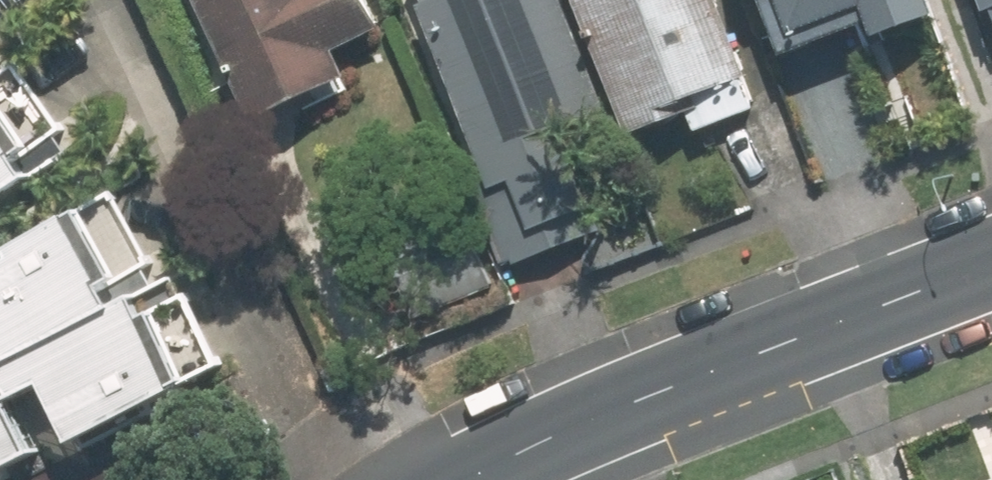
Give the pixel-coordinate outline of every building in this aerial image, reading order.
[(353,79),(340,51),(388,28),(374,0),(197,0),(256,125),(353,79)] [(566,0),(418,0),(496,190),(519,181),(539,231),(597,207),(565,129),(612,110),(566,0)] [(759,108),(718,0),(586,0),(639,138),(691,119),(696,132),(759,108)] [(941,16),(935,0),(768,0),(784,42),(873,9),(884,37),(941,16)] [(39,178),(0,119),(0,203),(39,178)] [(377,232),(404,298),(487,263),(459,198),(377,232)] [(128,319),(78,219),(0,257),(0,383),(128,319)] [(198,385),(157,305),(128,319),(0,383),(0,479),(6,479),(42,462),(16,410),(49,394),(75,446),(198,385)]
